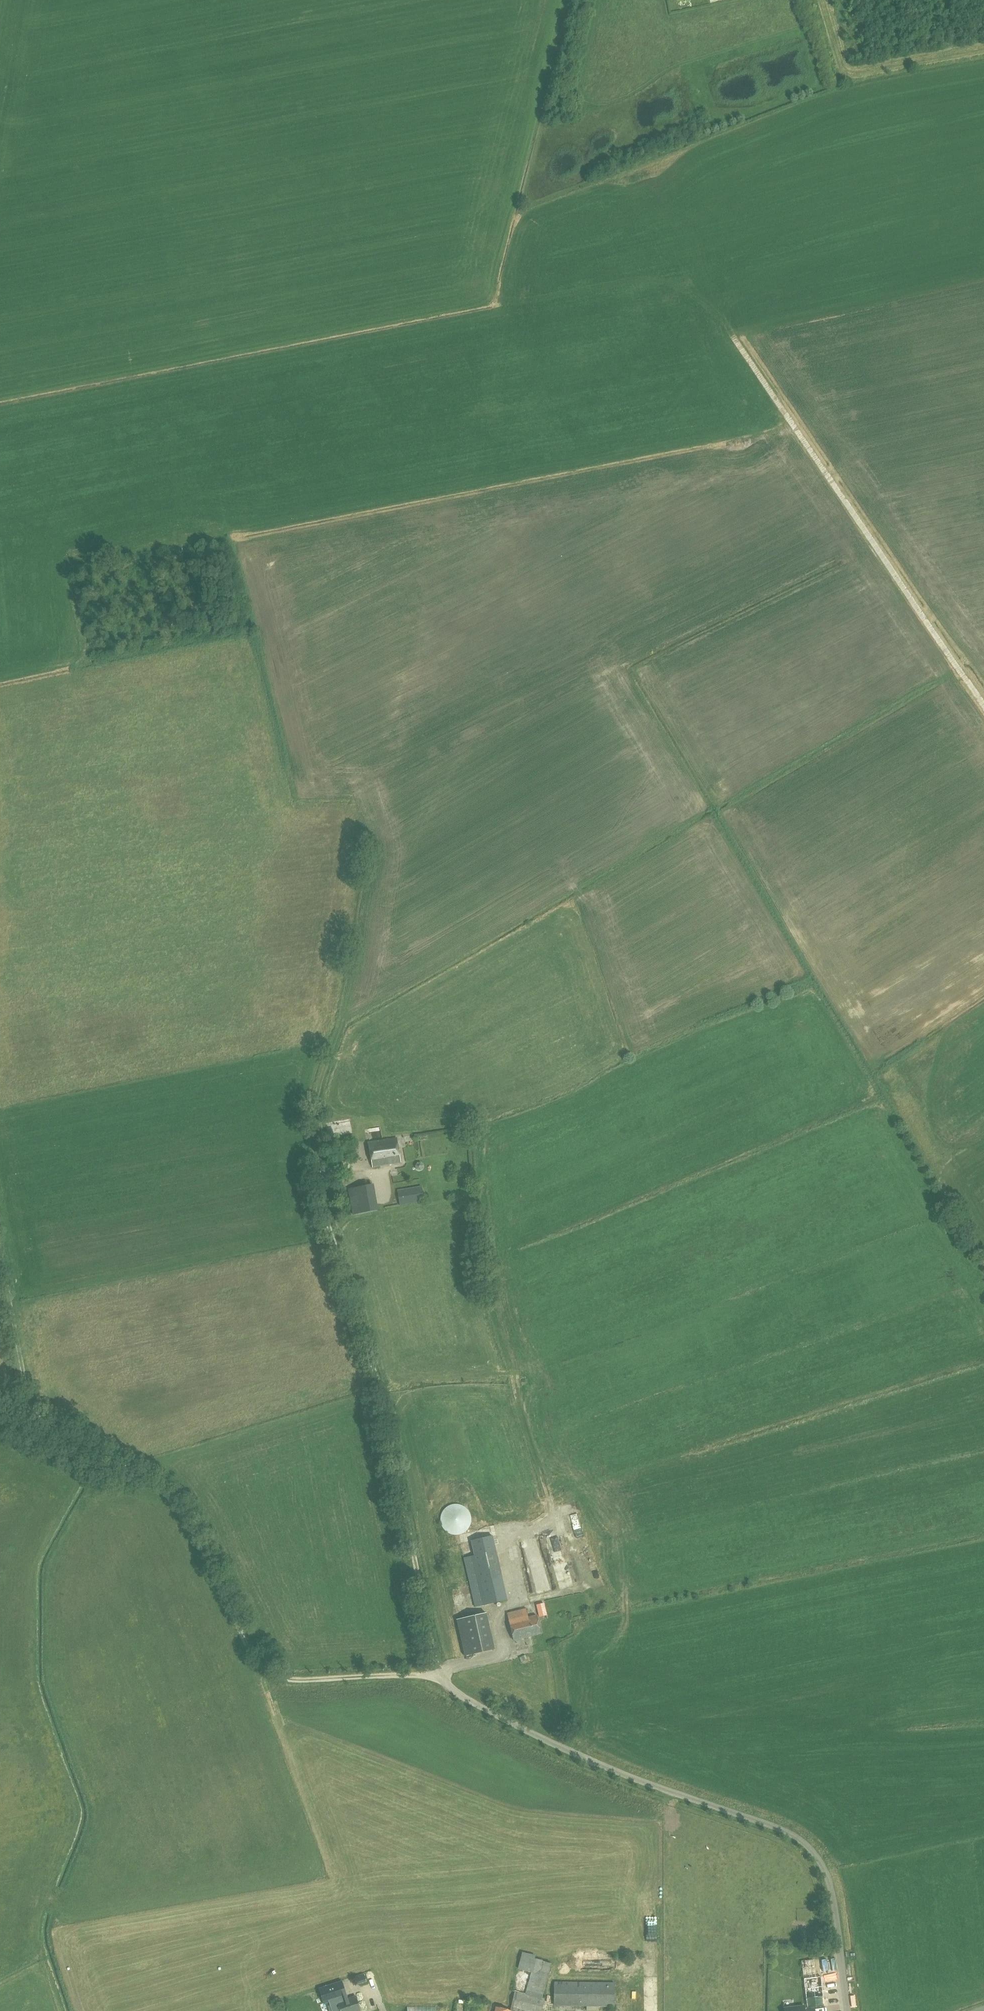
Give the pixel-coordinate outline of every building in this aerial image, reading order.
[(347,1117),(325,1117),(325,1131),(348,1130),(347,1117)] [(410,1132),(398,1134),(399,1142),(411,1140),(410,1132)] [(369,1142),(373,1167),(401,1162),(397,1138),(369,1142)] [(337,1149),(338,1160),(350,1158),(348,1147),(337,1149)] [(348,1189),(353,1215),(379,1211),(374,1184),(348,1189)] [(398,1190),(400,1205),(425,1201),(422,1186),(398,1190)] [(471,1522),(471,1519),(471,1517),(471,1515),(470,1512),(468,1510),(467,1509),(465,1507),(463,1506),(461,1505),(458,1504),(456,1504),(454,1504),(451,1505),(449,1506),(447,1507),(445,1509),(444,1510),(442,1512),(441,1515),(441,1517),(441,1519),(441,1522),(441,1524),(442,1526),(444,1528),(445,1530),(447,1532),(449,1533),(451,1534),(454,1535),(456,1535),(458,1535),(461,1534),(463,1533),(465,1532),(467,1530),(468,1528),(470,1526),(471,1524),(471,1522)] [(502,1576),(495,1539),(471,1544),(473,1555),(464,1557),(476,1607),(507,1600),(502,1576)] [(548,1555),(550,1561),(560,1558),(558,1552),(548,1555)] [(557,1579),(560,1585),(566,1582),(562,1576),(568,1573),(563,1563),(550,1570),(556,1580),(557,1579)] [(546,1613),(544,1603),(537,1605),(540,1615),(546,1613)] [(508,1613),(514,1640),(541,1634),(537,1614),(528,1616),(526,1608),(508,1613)] [(463,1624),(469,1653),(493,1648),(485,1618),(463,1624)] [(496,2010),(541,2010),(544,1998),(542,1997),(551,1962),(535,1958),(535,1955),(523,1952),(519,1968),(532,1971),(526,1993),(516,1991),(511,2010),(497,2007),(496,2010)] [(813,1956),(799,1957),(800,1972),(814,1971),(813,1956)] [(818,1977),(804,1978),(803,1978),(807,2008),(825,2006),(822,1976),(818,1977)] [(323,1999),(324,2002),(344,1996),(347,1995),(342,1981),(319,1989),(320,1990),(321,1994),(323,1999)] [(554,2006),(615,2007),(615,1982),(555,1982),(554,2006)] [(341,2010),(361,2010),(355,1996),(338,2002),(341,2010)]
